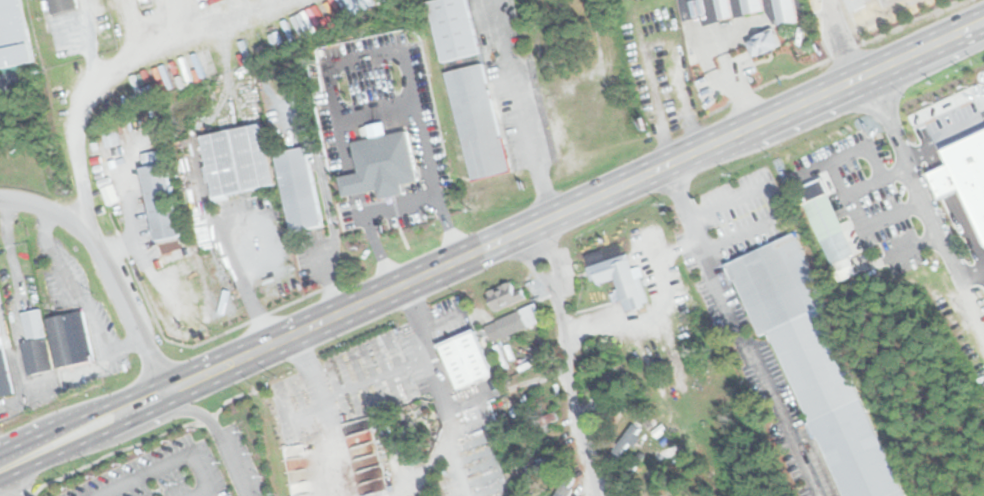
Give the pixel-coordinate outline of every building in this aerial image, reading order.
[(29,62),(17,0),(0,0),(0,68),(29,62)] [(51,15),(78,10),(76,0),(48,0),(51,15)] [(440,62),(478,54),(466,0),(427,0),(440,62)] [(719,19),(733,16),(729,0),(715,0),(719,19)] [(759,0),(739,0),(742,14),(761,10),(759,0)] [(774,26),(794,22),(791,0),(770,0),(774,26)] [(747,39),(752,56),(780,47),(774,30),(747,39)] [(472,180),(509,171),(481,63),(444,72),(472,180)] [(274,184),(259,122),(197,137),(212,199),(274,184)] [(120,128),(122,140),(143,136),(141,123),(120,128)] [(983,236),(983,126),(941,145),(983,236)] [(118,144),(115,130),(103,132),(106,147),(118,144)] [(352,142),(359,172),(363,190),(377,187),(378,196),(402,191),(400,182),(416,179),(406,130),(352,142)] [(320,226),(304,146),(273,153),(289,232),(320,226)] [(139,167),(154,241),(179,236),(164,163),(139,167)] [(857,274),(850,256),(853,255),(829,193),(834,191),(825,170),(797,181),(836,282),(857,274)] [(359,172),(339,177),(343,195),(363,190),(359,172)] [(101,189),(107,205),(118,201),(113,185),(101,189)] [(820,306),(789,235),(721,265),(753,340),(773,332),(844,495),(906,495),(823,305),(820,306)] [(592,269),(596,281),(614,276),(625,311),(642,305),(627,258),(592,269)] [(487,291),(495,310),(523,297),(520,289),(513,292),(509,281),(487,291)] [(21,342),(27,374),(51,370),(41,309),(21,312),(26,341),(21,342)] [(484,325),(490,340),(525,326),(518,310),(484,325)] [(84,311),(47,318),(56,369),(93,362),(84,311)] [(474,332),(440,346),(458,389),(492,374),(474,332)] [(12,393),(0,339),(0,396),(12,393)] [(641,429),(632,423),(612,452),(621,459),(641,429)]
